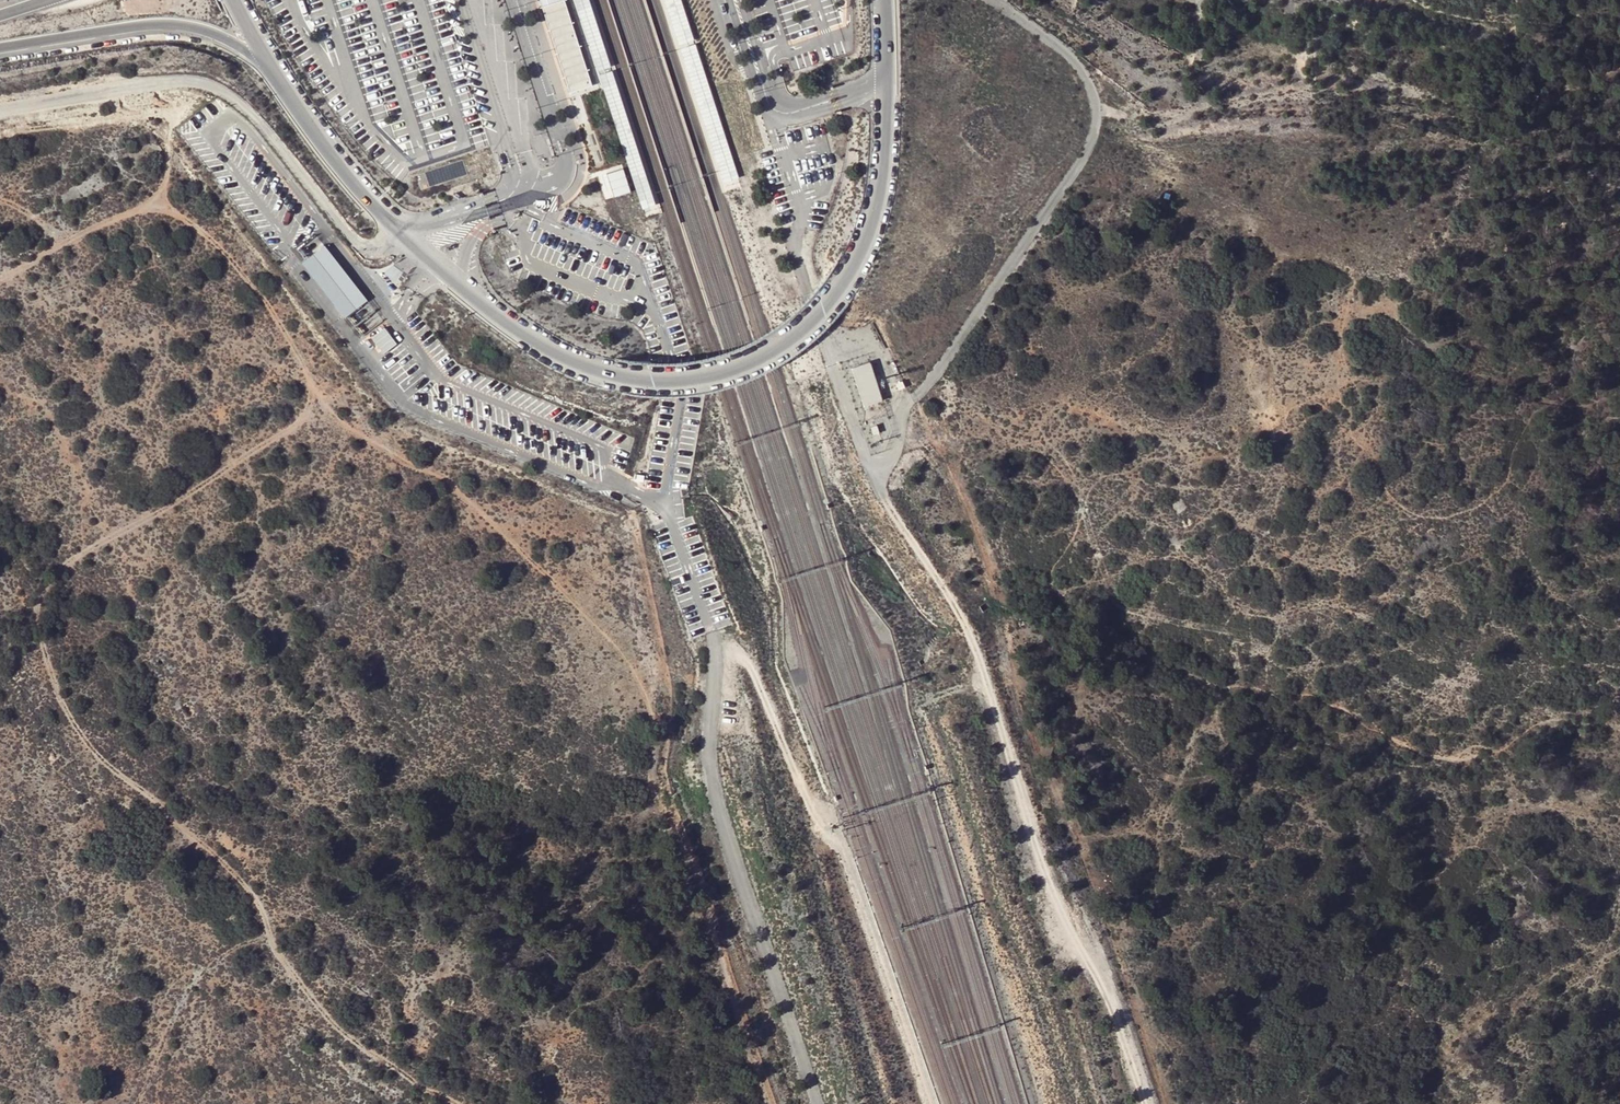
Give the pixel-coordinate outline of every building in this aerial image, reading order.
[(570,92),(574,91),(576,90),(593,85),(566,0),(540,0),(570,92)] [(609,196),(629,191),(624,168),(604,173),(609,196)] [(302,259),(343,317),(367,301),(326,243),(302,259)] [(384,326),(371,337),(384,352),(397,342),(384,326)] [(871,362),(852,367),(864,403),(884,397),(871,362)]
